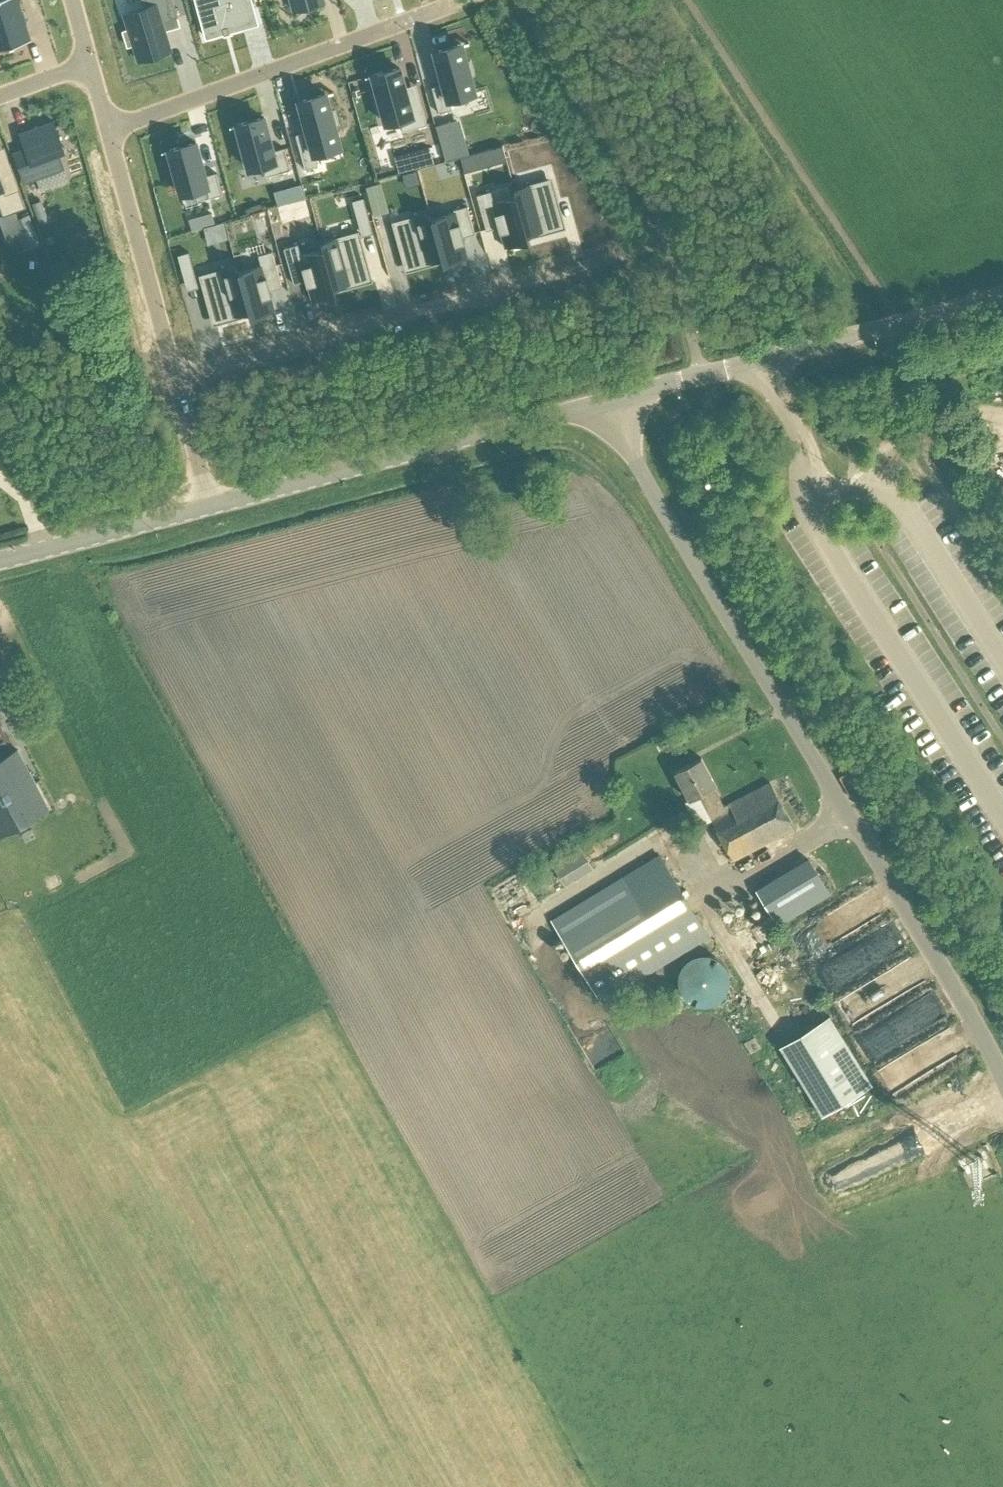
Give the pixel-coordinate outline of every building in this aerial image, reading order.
[(30,39),(18,0),(0,0),(0,49),(30,39)] [(125,29),(129,44),(135,42),(140,58),(171,48),(162,21),(178,15),(173,0),(144,0),(146,6),(125,12),(130,27),(125,29)] [(208,34),(257,20),(251,0),(198,0),(208,34)] [(295,10),(324,1),(324,0),(292,0),(295,10)] [(444,87),(433,90),(439,114),(451,110),(449,99),(475,92),(470,75),(474,74),(470,60),(466,61),(462,44),(435,51),(444,87)] [(399,69),(372,76),(377,94),(373,95),(376,108),(381,107),(385,125),(399,121),(402,132),(427,125),(421,104),(409,107),(399,69)] [(307,130),(296,133),(306,169),(318,165),(315,154),(341,147),(336,127),(340,126),(336,113),(332,114),(327,93),(300,100),(307,130)] [(457,113),(445,117),(454,141),(466,136),(457,113)] [(264,116),(237,123),(242,141),(238,143),(241,156),(245,155),(249,169),(263,165),(266,176),(291,170),(284,146),(273,149),(264,116)] [(65,168),(60,154),(59,152),(65,150),(54,118),(19,131),(25,147),(31,164),(37,179),(65,168)] [(197,141),(170,148),(175,166),(171,167),(174,181),(178,180),(182,194),(208,187),(211,198),(224,195),(217,171),(206,174),(197,141)] [(503,146),(491,149),(494,161),(506,158),(503,146)] [(429,149),(417,152),(421,168),(433,165),(429,149)] [(478,153),(461,157),(465,169),(481,164),(478,153)] [(3,214),(26,206),(10,161),(0,165),(0,205),(3,214)] [(515,186),(528,233),(562,224),(550,180),(531,185),(530,182),(515,186)] [(374,215),(390,210),(382,181),(366,186),(374,215)] [(515,186),(514,187),(516,193),(494,199),(491,189),(477,193),(487,229),(500,225),(505,246),(530,239),(528,233),(515,186)] [(364,196),(353,199),(360,223),(370,220),(364,196)] [(310,199),(289,205),(294,219),(314,214),(310,199)] [(429,210),(442,257),(443,263),(468,256),(462,236),(475,232),(467,204),(454,208),(454,210),(432,216),(430,210),(429,210)] [(283,222),(278,208),(268,211),(272,225),(283,222)] [(442,257),(429,210),(414,214),(415,218),(397,223),(409,266),(442,257)] [(25,249),(40,244),(29,213),(14,219),(25,249)] [(223,222),(216,225),(220,240),(227,237),(223,222)] [(337,235),(323,239),(336,286),(369,277),(357,234),(338,239),(337,235)] [(298,243),(284,246),(294,282),(307,279),(312,299),(337,292),(336,286),(323,239),(321,240),(323,246),(301,253),(298,243)] [(189,250),(178,254),(185,277),(196,274),(189,250)] [(238,263),(236,263),(249,310),(251,316),(275,309),(270,289),(282,286),(272,250),(259,253),(261,263),(239,270),(238,263)] [(222,271),(204,276),(216,319),(249,310),(236,263),(221,267),(222,271)] [(0,760),(0,834),(48,809),(18,751),(0,760)] [(716,784),(702,755),(675,769),(689,797),(701,792),(734,858),(795,828),(772,782),(723,806),(714,785),(716,784)] [(551,860),(562,876),(590,859),(579,842),(551,860)] [(660,852),(552,917),(602,998),(710,933),(660,852)] [(759,887),(781,923),(830,893),(808,857),(759,887)] [(896,937),(812,973),(825,1003),(909,968),(896,937)] [(804,950),(810,963),(835,952),(829,939),(804,950)] [(719,968),(678,985),(694,1023),(735,1006),(719,968)]
